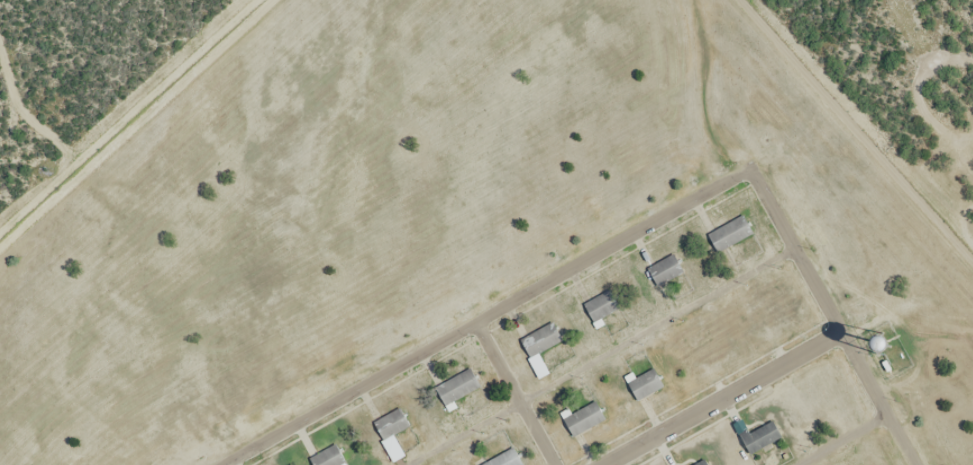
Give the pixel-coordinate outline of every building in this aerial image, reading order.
[(708,230),(743,211),(752,227),(717,247),(708,230)] [(758,240),(748,220),(712,240),(723,260),(758,240)] [(648,264),(674,249),(683,265),(657,280),(648,264)] [(653,274),(663,294),(690,281),(680,261),(653,274)] [(582,298),(612,283),(622,302),(600,314),(603,321),(595,325),(582,298)] [(552,316),(562,334),(537,348),(548,368),(538,373),(517,335),(552,316)] [(471,362),(434,381),(449,407),(458,403),(455,397),(482,383),(471,362)] [(625,371),(638,392),(662,378),(654,363),(636,373),(633,367),(625,371)] [(669,393),(660,375),(633,389),(642,407),(669,393)] [(562,408),(574,430),(605,412),(596,396),(573,409),(570,404),(562,408)] [(402,404),(375,418),(384,434),(393,429),(411,420),(402,404)] [(579,443),(610,424),(598,405),(567,424),(579,443)] [(378,429),(389,448),(416,431),(404,413),(378,429)] [(740,431),(743,430),(741,427),(747,424),(750,429),(771,418),(780,434),(751,451),(740,431)] [(786,446),(780,427),(746,439),(752,458),(786,446)] [(406,451),(394,459),(380,437),(384,434),(393,429),(406,451)] [(312,452),(319,464),(331,464),(348,456),(338,438),(312,452)] [(479,463),(480,464),(511,464),(522,458),(513,443),(479,463)] [(705,454),(711,464),(685,464),(705,454)]
